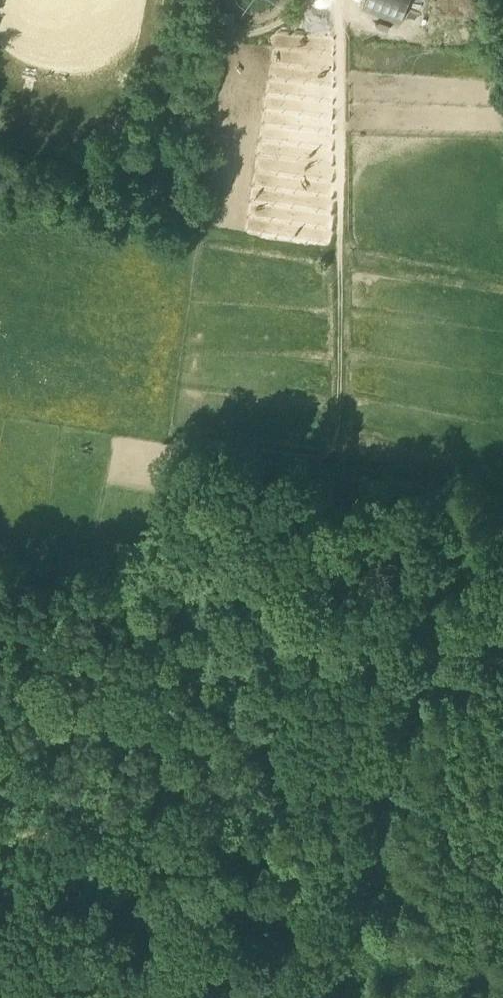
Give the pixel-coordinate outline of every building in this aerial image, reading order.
[(205,28),(235,29),(235,11),(220,11),(221,0),(206,0),(205,28)] [(369,17),(412,27),(418,0),(373,0),(369,17)]
